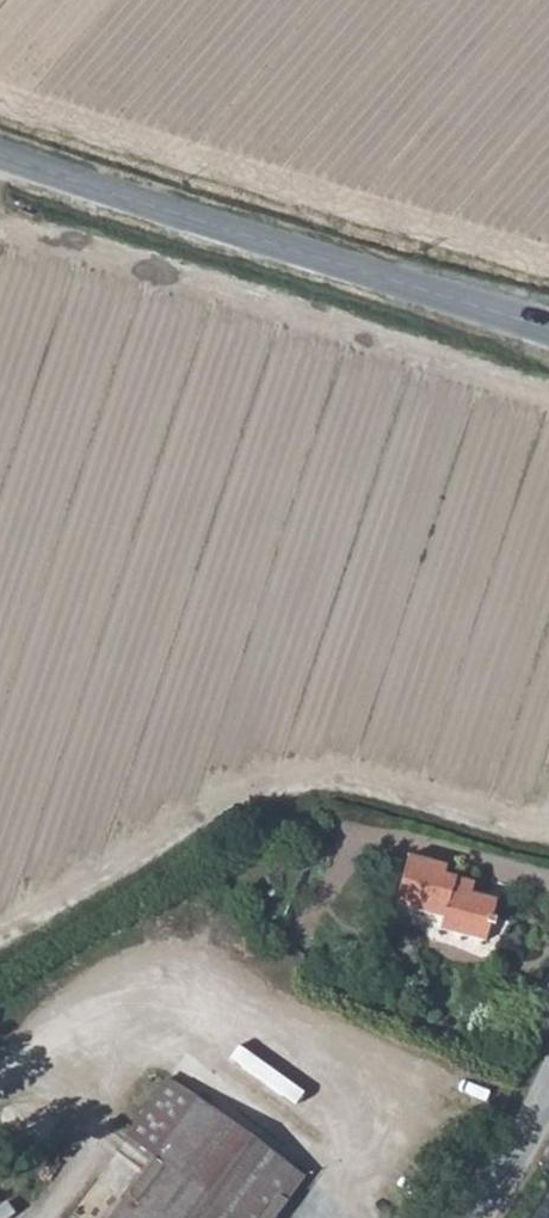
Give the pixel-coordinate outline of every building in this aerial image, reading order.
[(445,867),(445,866),(404,854),(403,858),(445,867)] [(443,874),(445,867),(403,858),(392,904),(438,917),(436,929),(482,942),(493,901),(452,888),(454,878),(443,874)] [(124,1136),(132,1142),(182,1086),(168,1076),(124,1136)] [(304,1175),(182,1086),(132,1142),(155,1158),(110,1217),(272,1217),(304,1175)]
